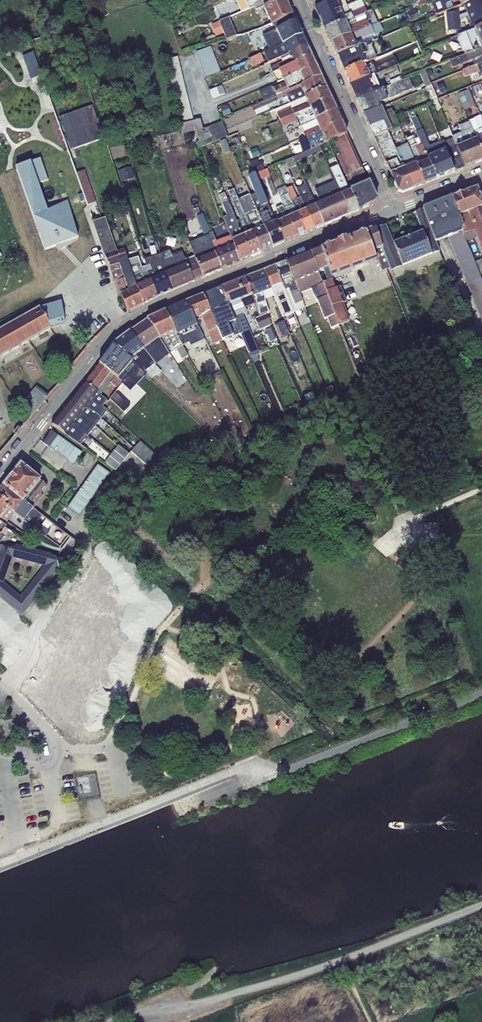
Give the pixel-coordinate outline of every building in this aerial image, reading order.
[(241,12),(254,6),(261,3),(263,7),(277,0),(235,0),(241,12)] [(285,0),(277,0),(263,7),(261,3),(254,6),(256,9),(262,6),(271,25),(273,24),(292,15),(285,0)] [(324,30),(367,11),(362,0),(359,0),(347,5),(344,0),(310,0),(324,30)] [(419,0),(410,0),(408,1),(412,10),(421,6),(419,0)] [(431,2),(435,12),(427,16),(428,18),(454,8),(451,1),(453,0),(437,0),(431,2)] [(481,26),(481,0),(474,0),(464,4),(467,13),(468,17),(473,30),(481,26)] [(372,9),(367,11),(324,30),(330,43),(371,26),(378,24),(372,9)] [(415,10),(407,13),(410,22),(418,19),(415,10)] [(468,17),(467,13),(459,16),(459,12),(446,14),(447,32),(461,30),(460,20),(468,17)] [(405,13),(397,16),(402,26),(409,23),(405,13)] [(302,35),(292,15),(273,24),(276,30),(262,37),(269,51),(302,35)] [(229,17),(219,21),(224,34),(226,39),(236,35),(229,17)] [(224,34),(219,21),(211,25),(216,37),(224,34)] [(371,26),(375,35),(384,30),(380,23),(378,24),(371,26)] [(375,35),(371,26),(330,43),(336,56),(370,42),(373,41),(372,36),(375,35)] [(481,48),(481,26),(473,30),(457,37),(458,38),(457,39),(462,53),(464,53),(465,55),(481,48)] [(306,45),(302,35),(269,51),(265,53),(269,62),(280,57),(306,45)] [(376,57),(370,42),(336,56),(344,72),(372,59),(376,57)] [(311,55),(306,45),(280,57),(282,62),(270,67),(272,73),(273,73),(311,55)] [(211,46),(196,52),(205,77),(221,71),(211,46)] [(481,63),(481,48),(465,55),(449,61),(452,68),(472,60),(474,66),(481,63)] [(34,53),(23,57),(31,81),(43,77),(34,53)] [(262,54),(249,60),(252,67),(265,62),(262,54)] [(316,66),(311,55),(273,73),(277,83),(284,80),(316,66)] [(178,57),(165,60),(180,125),(181,125),(182,130),(183,135),(195,132),(203,129),(200,118),(193,120),(178,57)] [(372,59),(344,72),(349,85),(377,73),(398,64),(395,58),(375,67),(372,59)] [(474,66),(461,71),(462,75),(464,74),(465,77),(479,71),(481,78),(481,63),(474,66)] [(320,76),(316,66),(284,80),(285,83),(273,88),(272,86),(260,92),(264,100),(276,94),(277,96),(320,76)] [(425,70),(419,73),(426,88),(431,85),(428,78),(426,74),(425,70)] [(349,85),(356,100),(383,88),(377,73),(349,85)] [(326,88),(320,76),(277,96),(278,99),(283,97),(283,99),(287,97),(290,104),(326,88)] [(356,100),(363,114),(381,106),(379,103),(413,88),(408,77),(402,80),(391,85),(383,88),(356,100)] [(400,77),(389,81),(391,85),(402,80),(400,77)] [(443,83),(437,86),(441,95),(447,92),(443,83)] [(222,85),(210,90),(213,98),(225,93),(222,85)] [(431,85),(426,88),(432,102),(437,100),(431,85)] [(331,98),(326,88),(290,104),(291,108),(277,115),(280,121),(331,98)] [(469,90),(458,94),(464,110),(476,106),(469,90)] [(336,111),(331,98),(280,121),(283,127),(297,121),(300,127),(336,111)] [(228,105),(220,108),(224,118),(232,115),(228,105)] [(363,114),(373,137),(390,131),(391,130),(399,127),(391,109),(386,111),(383,105),(381,106),(363,114)] [(93,106),(59,117),(71,150),(104,139),(93,106)] [(480,117),(477,108),(474,109),(477,116),(469,120),(469,122),(481,153),(481,121),(480,117)] [(342,122),(336,111),(300,127),(305,138),(342,122)] [(446,176),(465,168),(453,139),(445,142),(444,141),(429,147),(417,117),(412,120),(417,133),(436,179),(446,175),(446,176)] [(222,121),(203,129),(195,132),(199,142),(196,143),(198,149),(228,136),(222,121)] [(347,134),(342,122),(305,138),(299,140),(304,152),(320,145),(332,140),(347,134)] [(481,161),(481,153),(469,122),(459,126),(461,132),(452,136),(453,139),(465,168),(481,161)] [(373,137),(377,145),(393,138),(390,131),(373,137)] [(425,184),(436,179),(417,133),(404,138),(407,143),(425,184)] [(368,180),(347,134),(332,140),(338,154),(336,156),(339,165),(345,176),(350,174),(355,186),(368,180)] [(400,157),(397,148),(393,138),(377,145),(386,164),(400,157)] [(413,188),(425,184),(407,143),(397,148),(400,157),(413,188)] [(320,145),(304,152),(302,153),(304,158),(322,151),(320,145)] [(257,147),(250,150),(252,158),(260,155),(257,147)] [(304,158),(302,153),(294,157),(296,162),(304,158)] [(296,162),(294,157),(285,161),(288,169),(297,165),(296,162)] [(400,157),(386,164),(398,191),(402,193),(413,188),(400,157)] [(41,159),(16,167),(45,251),(56,247),(59,252),(79,239),(68,202),(48,211),(39,183),(48,180),(41,159)] [(256,159),(250,162),(255,173),(261,170),(256,159)] [(345,176),(339,165),(330,169),(335,181),(349,214),(359,210),(350,188),(345,176)] [(131,167),(118,170),(121,182),(134,179),(131,167)] [(267,169),(255,173),(258,181),(270,175),(267,169)] [(85,170),(75,173),(87,204),(96,201),(85,170)] [(284,243),(273,216),(258,181),(255,173),(248,176),(255,194),(250,196),(272,248),(284,243)] [(355,186),(350,188),(359,210),(375,203),(377,199),(368,180),(355,186)] [(349,214),(335,181),(314,190),(320,203),(314,205),(323,226),(349,214)] [(323,226),(314,205),(305,184),(297,188),(301,197),(314,230),(323,226)] [(305,233),(286,189),(285,186),(276,190),(283,205),(297,237),(305,233)] [(314,230),(301,197),(297,199),(292,186),(286,189),(305,233),(314,230)] [(250,258),(261,253),(239,201),(234,189),(227,192),(240,220),(236,221),(250,258)] [(452,197),(463,228),(461,228),(462,232),(466,242),(477,238),(481,250),(481,201),(478,190),(475,189),(452,197)] [(239,262),(250,258),(236,221),(224,192),(219,195),(227,216),(223,218),(230,236),(239,262)] [(261,253),(272,248),(250,196),(239,201),(261,253)] [(431,206),(423,209),(435,242),(444,238),(449,237),(462,232),(461,228),(463,228),(452,197),(431,206)] [(120,199),(112,202),(114,210),(122,207),(120,199)] [(297,237),(283,205),(276,208),(278,214),(273,216),(284,243),(297,237)] [(393,244),(385,225),(376,229),(391,268),(392,270),(439,252),(435,242),(423,209),(415,212),(422,233),(393,244)] [(202,214),(195,217),(203,238),(209,235),(209,233),(210,233),(202,214)] [(127,312),(143,304),(133,278),(127,262),(123,249),(117,251),(105,217),(93,222),(118,295),(121,294),(127,312)] [(375,228),(365,232),(376,261),(378,260),(382,272),(391,268),(376,229),(375,228)] [(221,270),(239,262),(230,236),(216,241),(212,232),(211,233),(210,233),(209,233),(209,235),(214,251),(221,270)] [(321,248),(332,278),(376,261),(365,232),(321,248)] [(462,232),(449,237),(481,319),(481,282),(479,276),(466,242),(462,232)] [(214,251),(209,235),(203,238),(189,243),(194,256),(203,277),(221,270),(214,251)] [(321,248),(310,252),(318,273),(323,271),(327,282),(322,284),(326,292),(336,288),(332,278),(321,248)] [(203,277),(194,256),(185,260),(182,253),(173,257),(170,250),(160,254),(165,270),(173,290),(203,277)] [(310,252),(286,262),(299,294),(311,289),(313,292),(315,298),(318,300),(325,320),(328,319),(331,328),(339,326),(326,292),(322,284),(318,273),(310,252)] [(442,260),(439,252),(392,270),(395,279),(442,260)] [(157,296),(173,290),(165,270),(160,254),(144,260),(145,263),(147,267),(149,272),(148,272),(157,296)] [(145,274),(143,269),(143,268),(142,269),(138,258),(127,262),(133,278),(140,274),(141,276),(145,274)] [(286,262),(275,266),(294,312),(305,308),(299,294),(286,262)] [(275,266),(264,271),(271,289),(275,297),(283,317),(294,312),(275,266)] [(149,272),(147,267),(143,269),(145,274),(141,276),(140,274),(133,278),(143,304),(157,296),(148,272),(149,272)] [(264,271),(245,278),(256,304),(259,312),(257,312),(259,317),(256,318),(260,329),(271,325),(267,314),(269,313),(265,301),(262,292),(271,289),(264,271)] [(245,278),(221,287),(241,333),(253,362),(256,361),(254,356),(260,354),(243,315),(247,313),(245,308),(256,304),(245,278)] [(341,286),(336,288),(342,304),(347,302),(341,286)] [(221,287),(203,295),(222,341),(232,336),(232,337),(241,333),(221,287)] [(342,304),(336,288),(326,292),(339,326),(349,321),(342,304)] [(262,292),(265,301),(275,297),(271,289),(262,292)] [(203,295),(186,302),(195,319),(201,316),(213,344),(222,341),(203,295)] [(50,329),(51,328),(65,325),(61,301),(38,307),(0,329),(0,358),(50,329)] [(186,302),(165,311),(183,345),(189,342),(191,346),(204,339),(195,319),(186,302)] [(165,311),(147,320),(169,353),(176,349),(182,359),(188,356),(183,345),(165,311)] [(147,320),(129,332),(144,350),(156,364),(169,353),(147,320)] [(283,321),(276,323),(282,337),(289,334),(283,321)] [(129,332),(113,344),(130,360),(144,350),(129,332)] [(474,340),(481,356),(481,337),(474,340)] [(113,344),(99,363),(123,382),(122,384),(130,392),(147,375),(130,360),(113,344)] [(99,363),(84,383),(101,396),(110,383),(118,389),(122,384),(123,382),(99,363)] [(84,383),(75,395),(102,417),(107,410),(102,406),(107,401),(101,396),(84,383)] [(30,416),(47,395),(36,386),(19,407),(30,416)] [(326,390),(318,393),(323,403),(330,400),(326,390)] [(313,392),(304,395),(306,402),(315,398),(313,392)] [(115,394),(110,398),(122,410),(127,405),(115,394)] [(75,395),(67,405),(95,426),(102,417),(75,395)] [(67,405),(60,414),(87,436),(95,426),(67,405)] [(60,414),(51,425),(80,445),(87,436),(60,414)] [(52,431),(43,443),(49,447),(67,460),(74,465),(83,453),(52,431)] [(140,441),(131,451),(136,456),(145,446),(140,441)] [(118,445),(114,451),(124,458),(129,453),(118,445)] [(145,446),(136,456),(141,461),(150,451),(145,446)] [(67,460),(49,447),(41,458),(60,471),(67,460)] [(114,451),(109,457),(120,464),(124,458),(114,451)] [(156,456),(150,451),(141,461),(147,466),(156,456)] [(109,457),(105,462),(116,470),(120,464),(109,457)] [(20,464),(3,485),(33,509),(39,503),(38,502),(43,495),(41,494),(47,486),(20,464)] [(98,465),(94,471),(105,479),(109,473),(98,465)] [(94,471),(89,477),(101,485),(105,479),(94,471)] [(85,483),(96,491),(101,485),(89,477),(85,483)] [(81,489),(92,497),(96,491),(85,483),(81,489)] [(0,489),(0,498),(3,501),(4,500),(7,502),(5,505),(10,509),(15,513),(30,525),(42,533),(46,536),(50,531),(37,522),(42,516),(33,509),(3,485),(0,489)] [(76,495),(88,503),(92,497),(81,489),(76,495)] [(76,495),(72,502),(83,510),(88,503),(76,495)] [(1,518),(8,522),(15,513),(10,509),(5,505),(7,502),(4,500),(3,501),(0,498),(0,517),(1,518)] [(72,502),(68,507),(79,516),(83,510),(72,502)] [(38,539),(42,533),(30,525),(26,530),(38,539)] [(9,531),(5,528),(1,535),(4,537),(9,531)] [(77,542),(70,538),(60,551),(67,555),(77,542)] [(60,568),(56,558),(52,556),(52,554),(16,545),(15,547),(1,546),(0,546),(0,598),(22,617),(60,568)]
